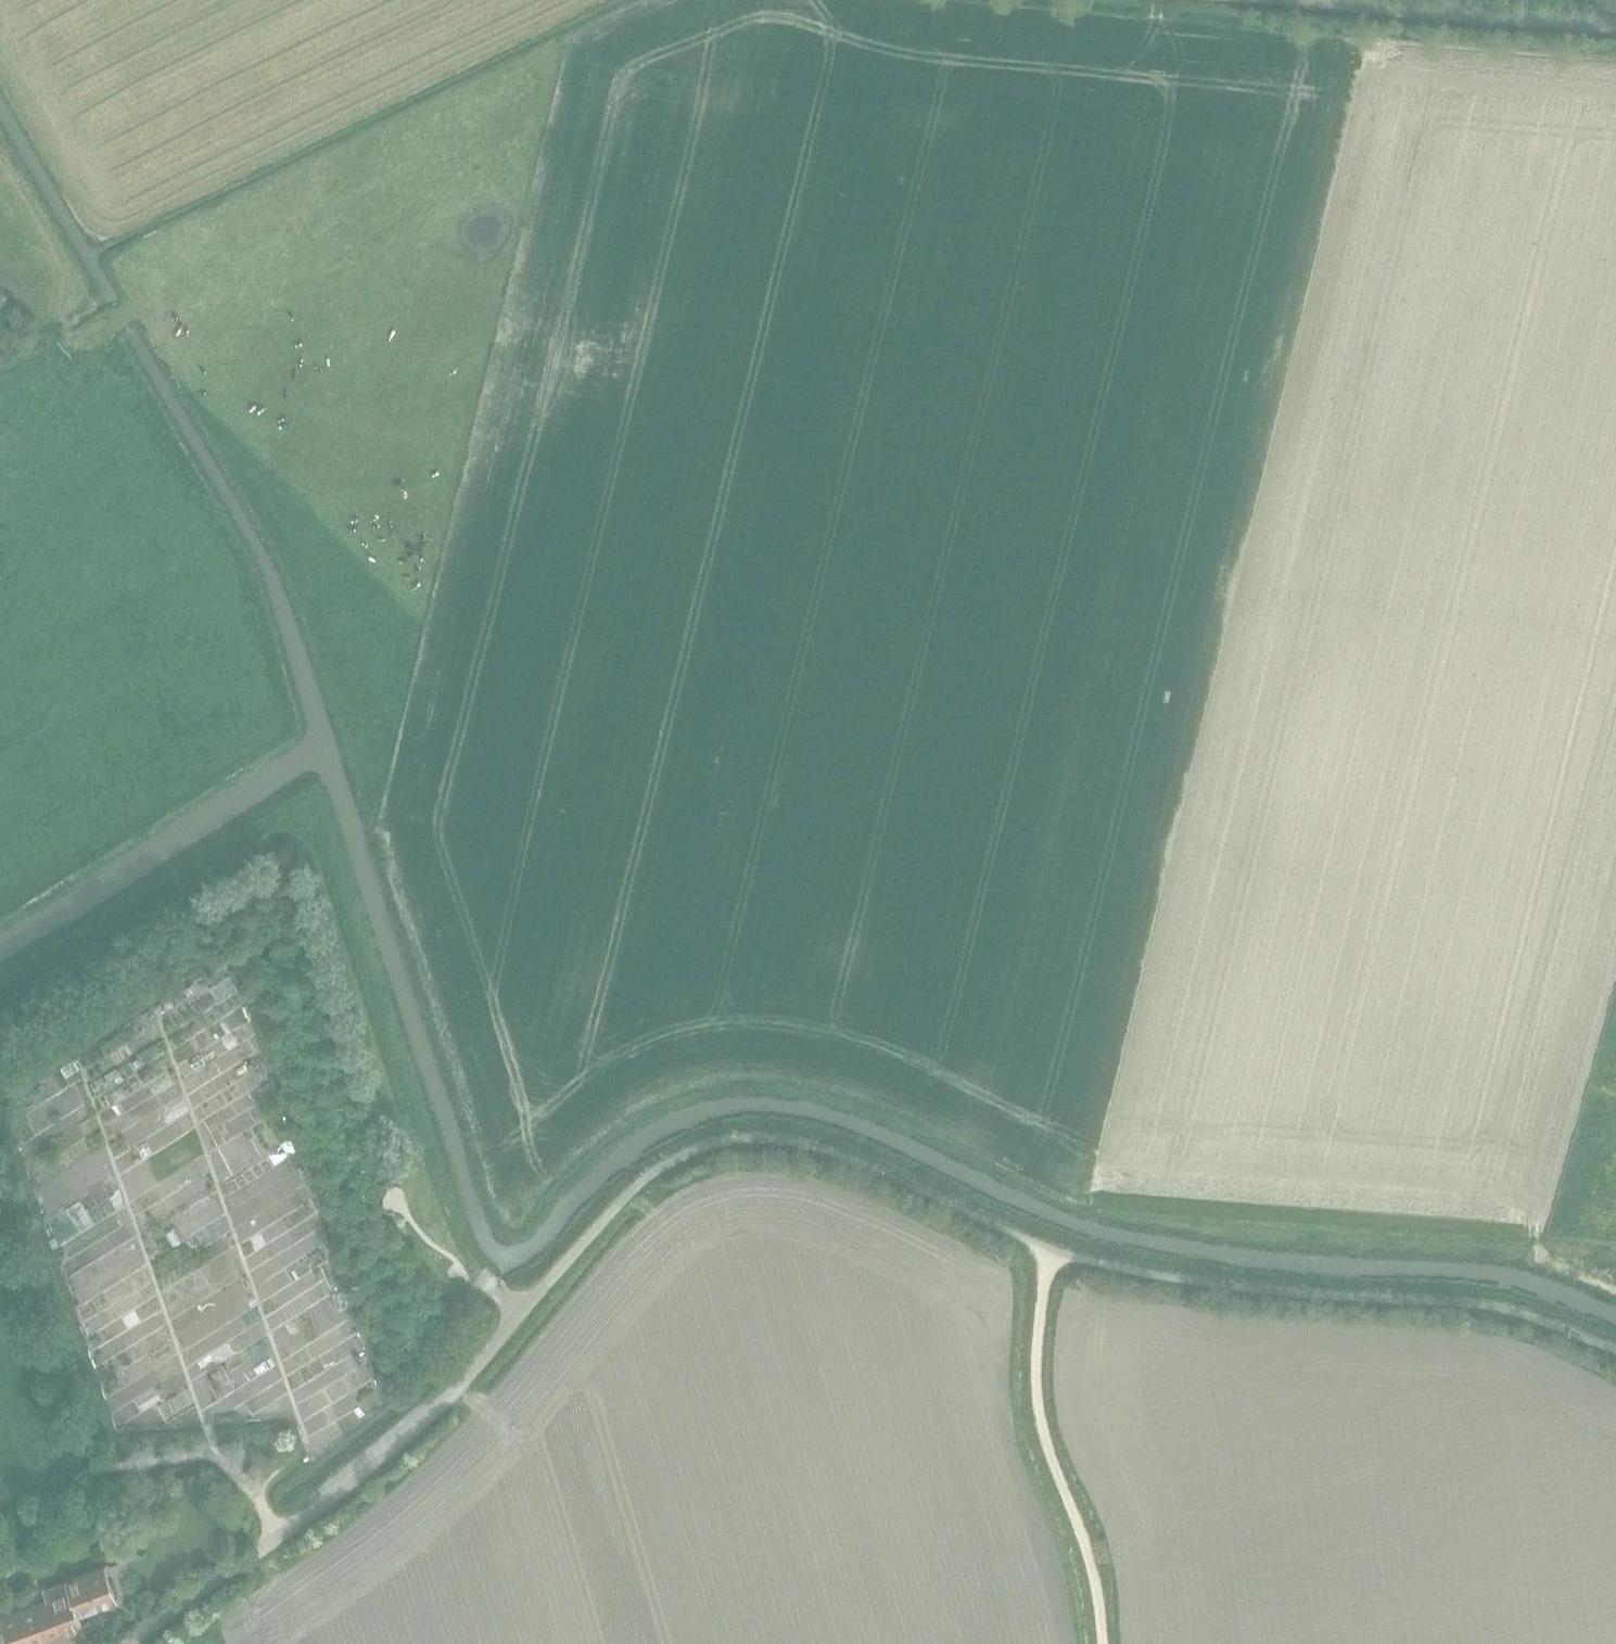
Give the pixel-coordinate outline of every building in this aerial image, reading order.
[(115,1598),(103,1565),(66,1578),(67,1579),(45,1587),(48,1596),(1,1614),(12,1643),(36,1643),(83,1626),(78,1612),(115,1598)]
